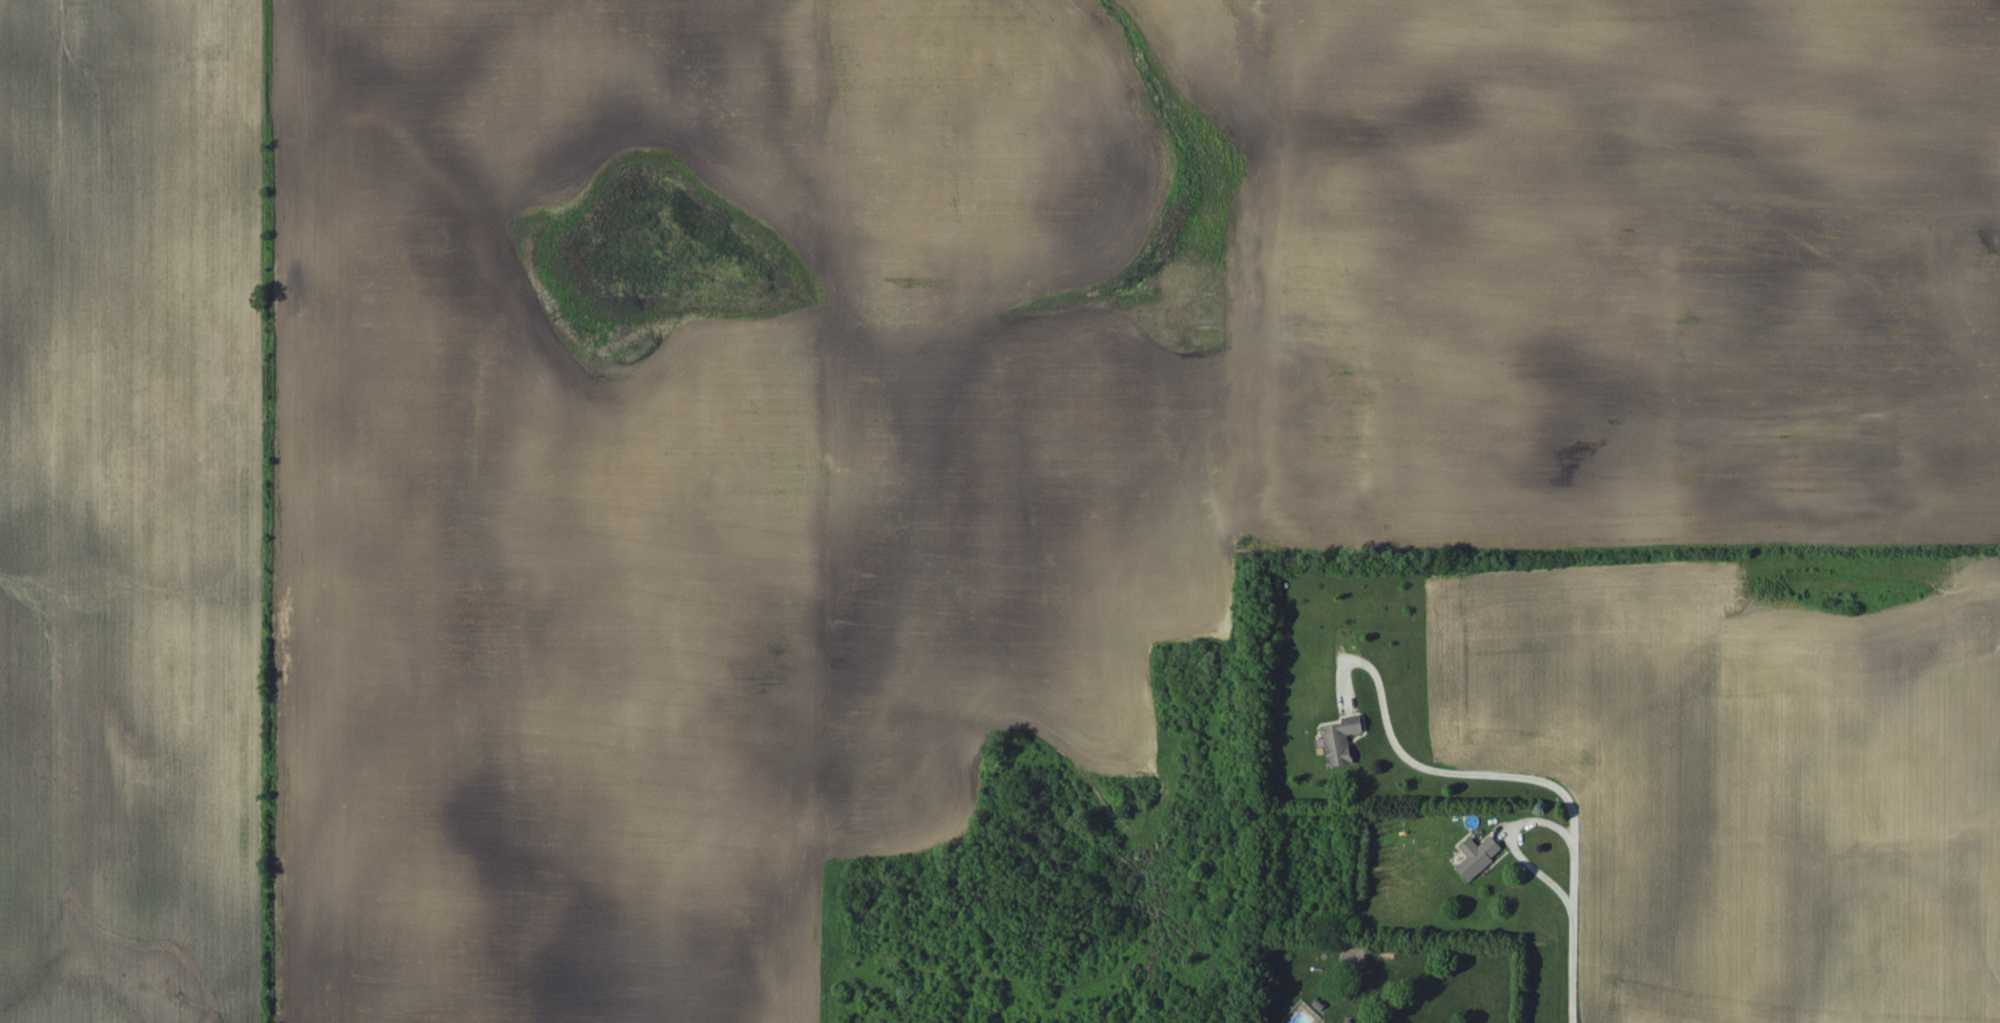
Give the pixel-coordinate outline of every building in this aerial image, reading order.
[(1330,769),(1355,765),(1350,736),(1366,734),(1364,721),(1324,727),(1330,769)]
